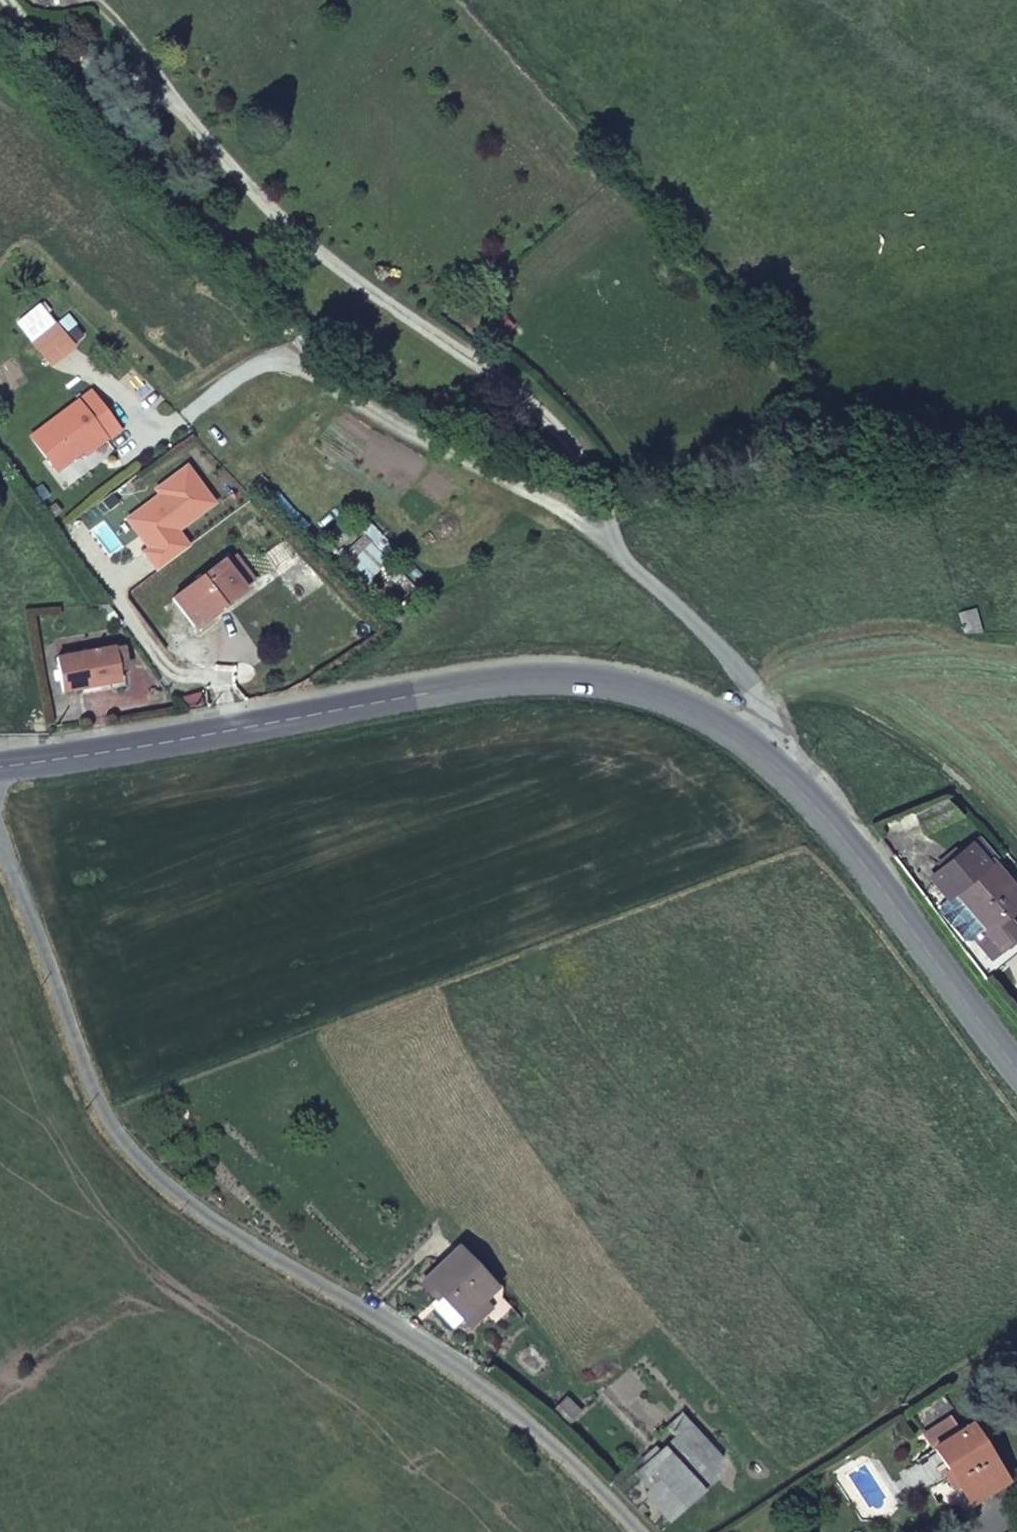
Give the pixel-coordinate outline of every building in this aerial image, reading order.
[(65,318),(38,333),(53,360),(80,345),(65,318)] [(90,386),(29,431),(54,468),(102,432),(105,437),(119,427),(90,386)] [(189,543),(176,527),(213,499),(187,463),(157,485),(161,491),(129,515),(151,545),(145,548),(159,566),(189,543)] [(226,560),(177,599),(197,624),(246,585),(226,560)] [(120,644),(58,655),(65,688),(119,678),(116,667),(124,666),(120,644)] [(945,899),(951,893),(1001,954),(1016,941),(1016,931),(1003,915),(1016,904),(1016,893),(991,860),(985,863),(967,844),(927,878),(945,899)] [(469,1314),(497,1287),(459,1247),(425,1281),(438,1296),(445,1289),(469,1314)] [(955,1430),(946,1417),(922,1431),(966,1497),(999,1477),(964,1425),(955,1430)] [(708,1487),(669,1447),(650,1465),(688,1505),(708,1487)]
